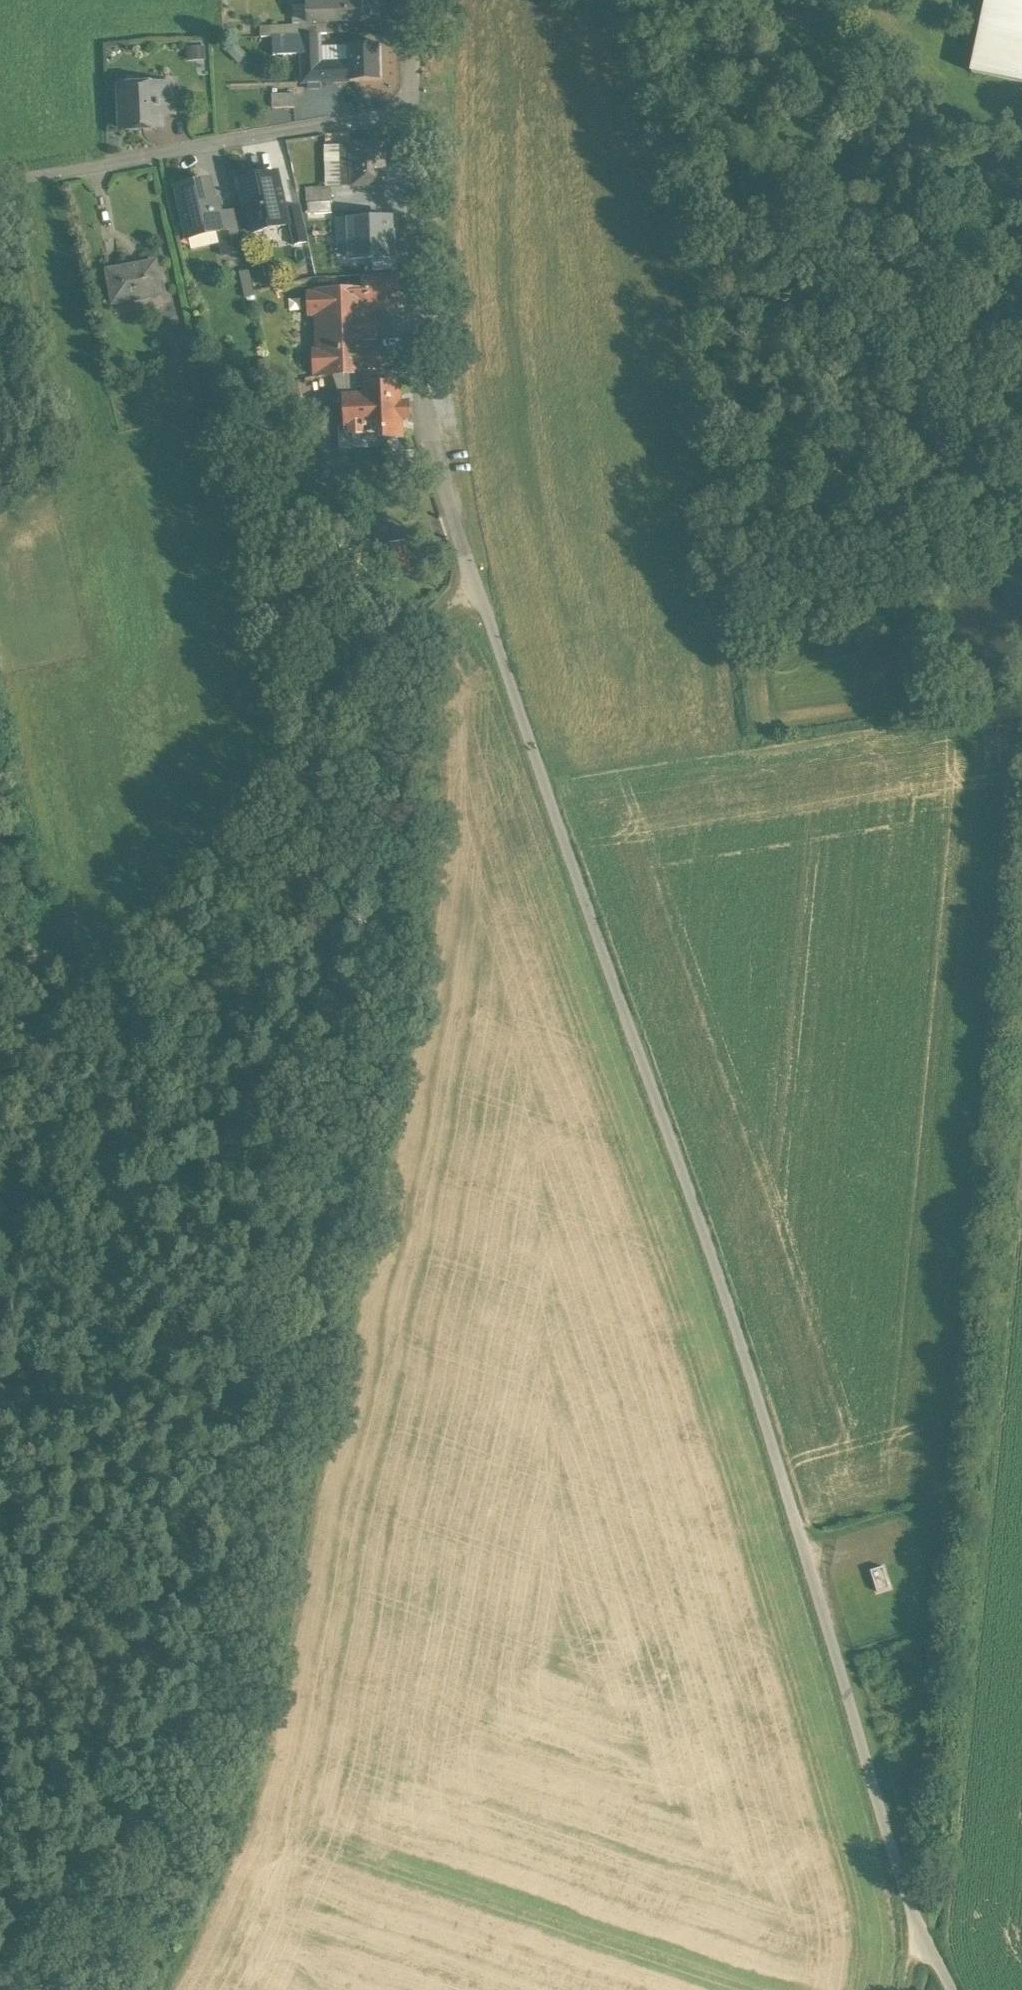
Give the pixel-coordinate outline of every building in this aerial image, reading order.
[(346,3),(312,4),(305,4),(306,22),(326,22),(347,21),(379,20),(378,0),(346,0),(346,3)] [(972,72),(1021,83),(1021,0),(987,0),(972,72)] [(347,21),(326,22),(326,34),(347,33),(347,21)] [(326,22),(306,22),(307,35),(319,34),(326,34),(326,22)] [(272,36),(300,35),(299,23),(259,24),(260,36),(272,36)] [(380,44),(348,45),(348,62),(320,63),(319,34),(307,35),(300,35),(301,53),(302,82),(381,79),(380,44)] [(300,35),(272,36),(272,55),(301,53),(300,35)] [(246,55),(237,44),(229,52),(238,62),(246,55)] [(173,84),(158,85),(159,113),(160,113),(174,112),(173,84)] [(158,85),(135,86),(135,94),(119,95),(121,129),(161,127),(160,113),(159,113),(158,85)] [(293,93),(272,94),(272,108),(294,107),(293,93)] [(383,142),(350,144),(350,145),(351,186),(385,185),(383,142)] [(350,145),(324,146),(326,187),(331,187),(351,186),(350,145)] [(277,173),(240,181),(247,212),(252,233),(289,224),(286,212),(277,173)] [(208,182),(193,185),(192,183),(176,186),(187,233),(201,230),(202,235),(216,232),(223,230),(220,214),(216,199),(212,200),(208,182)] [(326,187),(307,188),(307,201),(331,200),(331,187),(326,187)] [(331,200),(307,201),(308,214),(331,213),(331,200)] [(300,208),(286,212),(289,224),(293,244),(307,241),(300,208)] [(235,211),(220,214),(223,230),(216,232),(222,255),(244,250),(235,211)] [(247,212),(236,214),(241,235),(252,233),(247,212)] [(349,219),(351,258),(392,256),(390,217),(349,219)] [(155,263),(108,271),(113,302),(160,294),(155,263)] [(250,272),(239,274),(244,299),(254,297),(250,272)] [(394,274),(364,275),(365,290),(367,290),(367,308),(395,307),(394,274)] [(365,290),(310,292),(311,314),(317,314),(318,350),(315,351),(316,376),(338,371),(338,372),(355,372),(378,370),(378,347),(369,348),(367,308),(367,290),(365,290)] [(170,342),(173,361),(192,358),(189,339),(170,342)] [(378,370),(355,372),(355,388),(364,387),(381,386),(381,370),(378,370)] [(381,386),(364,387),(364,396),(366,431),(383,431),(383,437),(400,436),(399,405),(398,386),(381,386)] [(364,396),(345,397),(347,427),(352,432),(366,431),(364,396)] [(402,544),(379,549),(385,579),(408,573),(402,544)] [(886,1562),(867,1570),(876,1592),(895,1585),(886,1562)]
